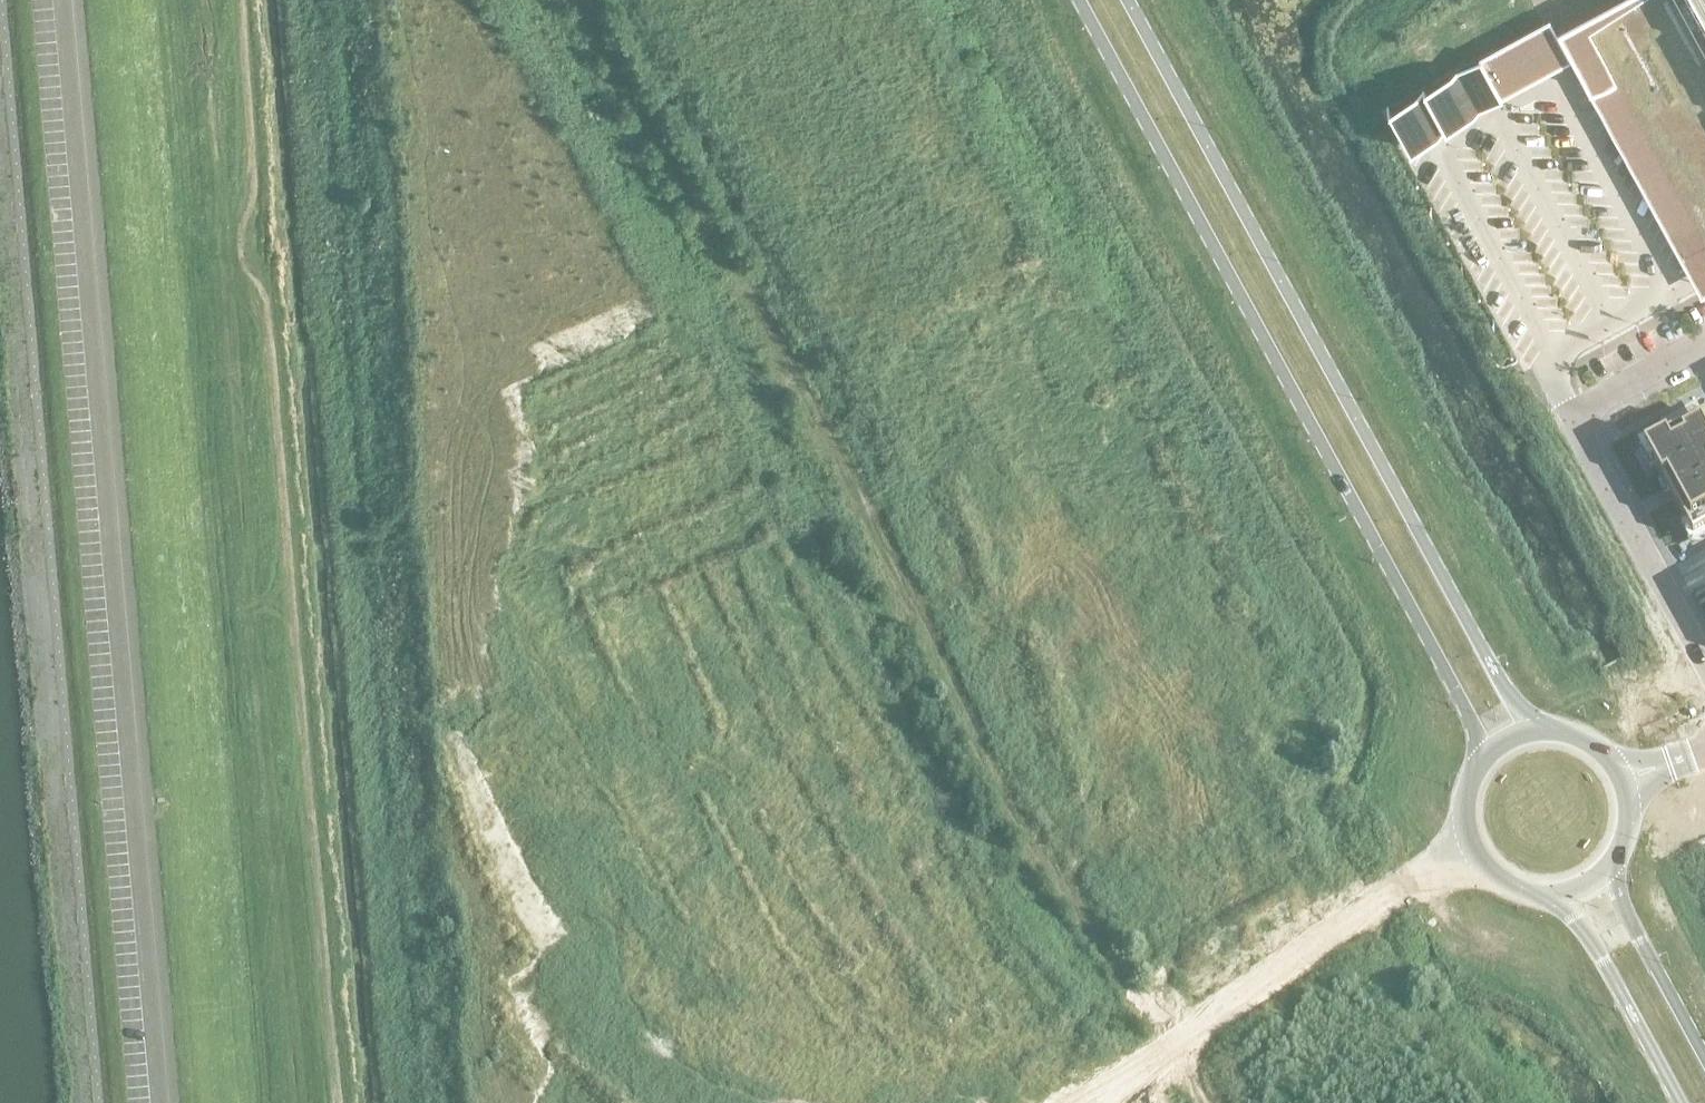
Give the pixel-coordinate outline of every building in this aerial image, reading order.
[(1583,25),(1599,56),(1599,57),(1704,250),(1704,0),(1622,0),(1583,25)] [(1486,56),(1388,110),(1407,144),(1505,90),(1486,56)] [(1648,456),(1666,488),(1673,501),(1680,513),(1696,542),(1704,537),(1704,425),(1682,437),(1648,456)]
